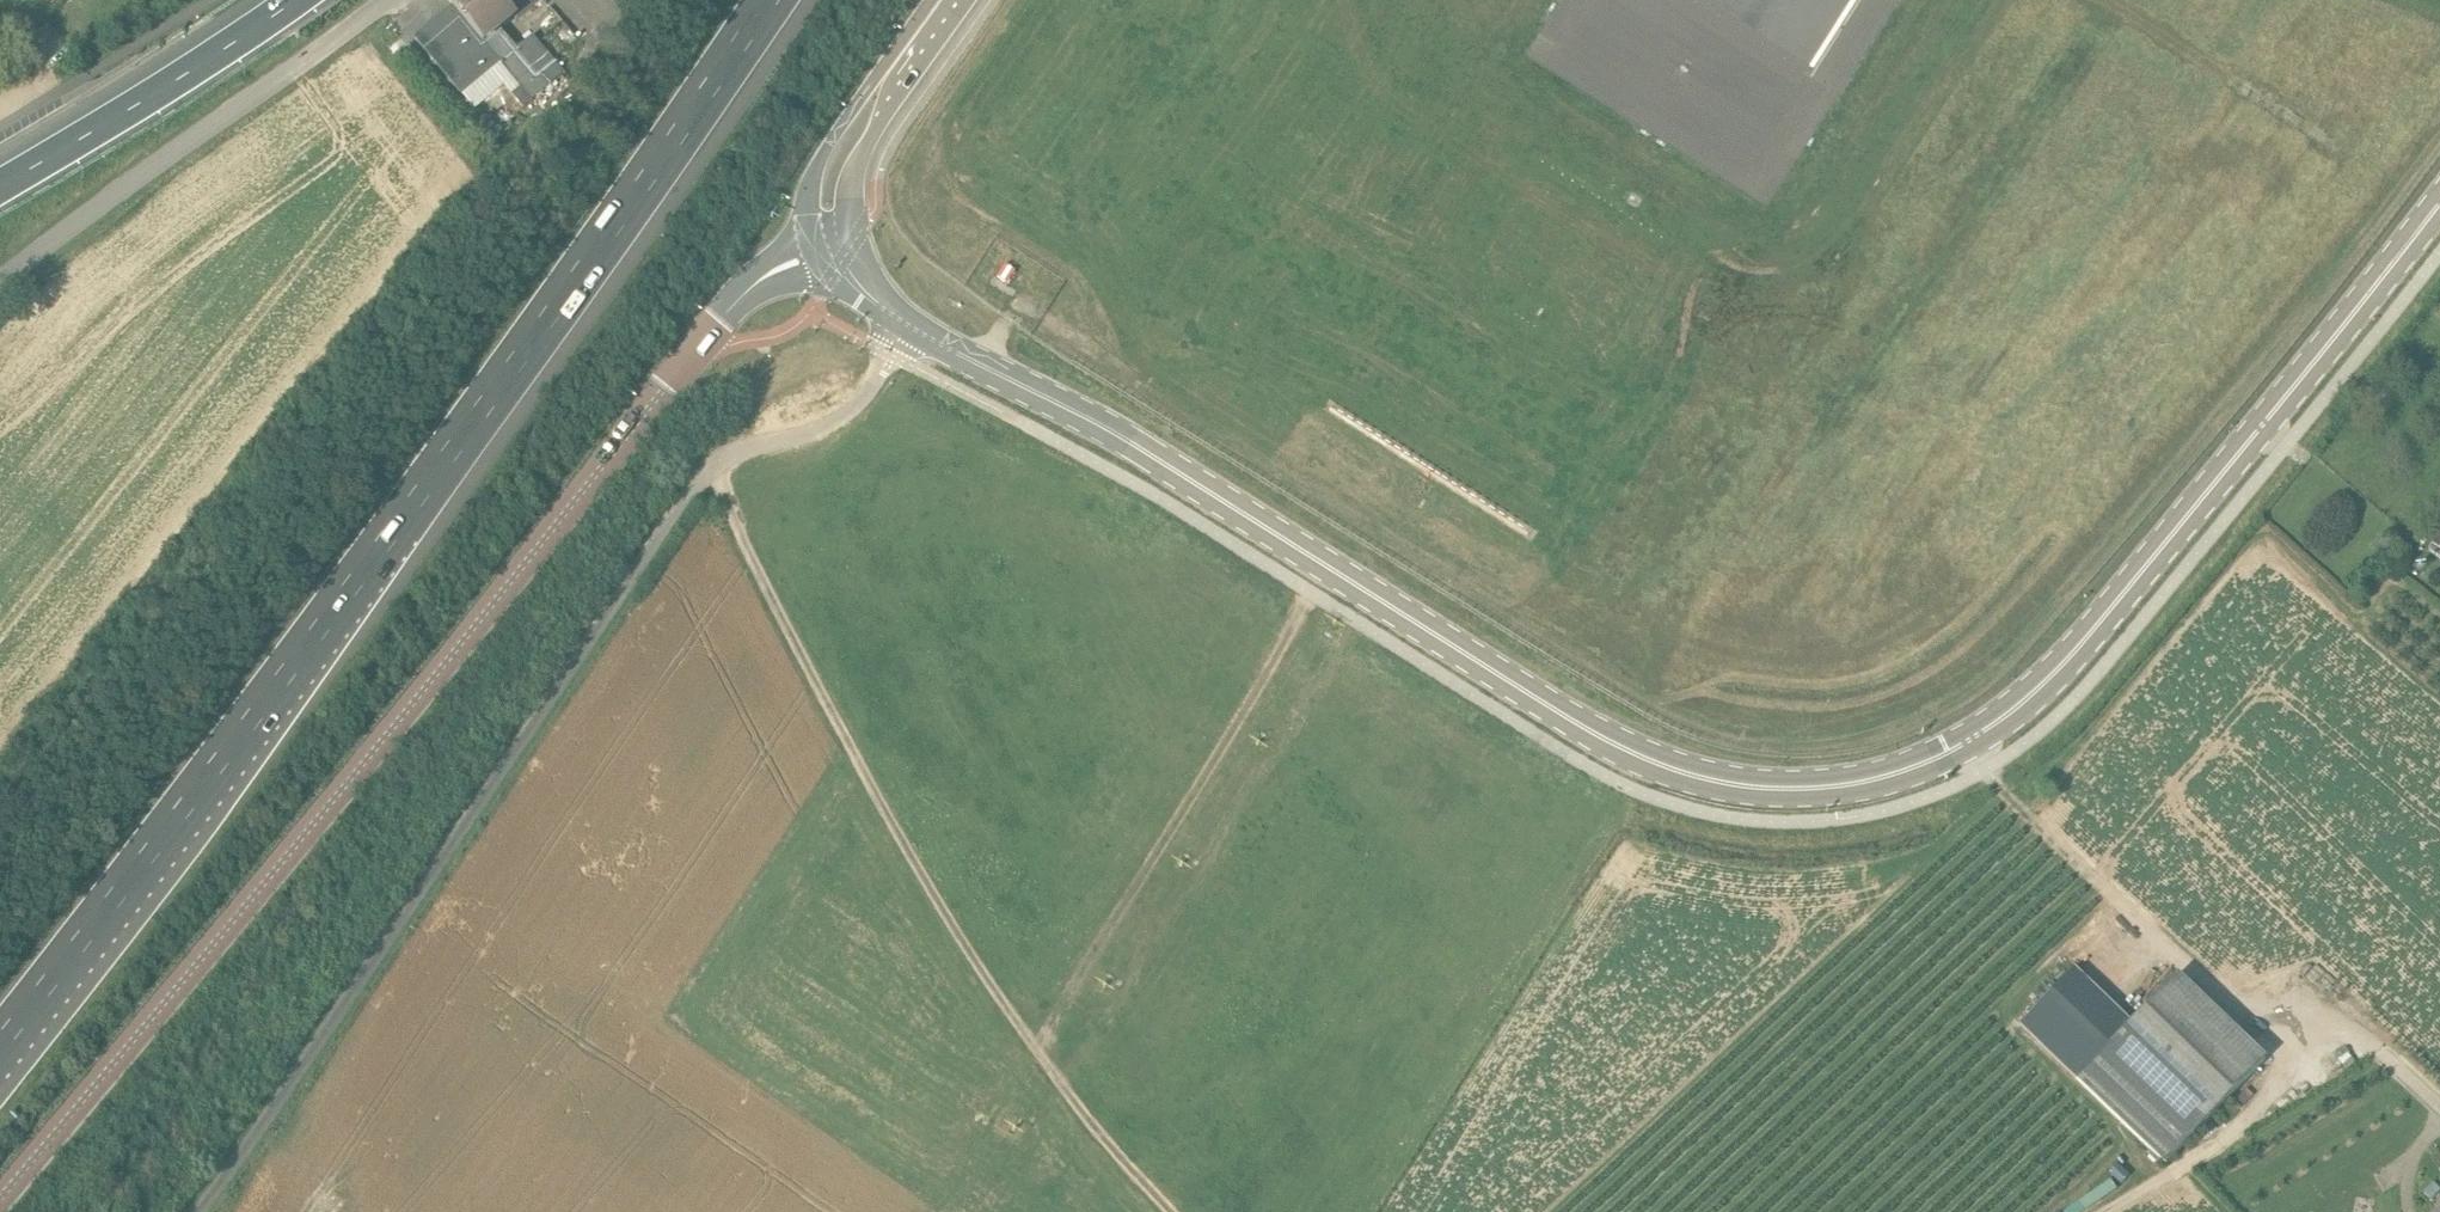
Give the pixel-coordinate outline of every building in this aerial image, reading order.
[(534,0),(468,0),(412,45),(463,101),(500,66),(530,103),(567,73),(534,34),(514,51),(502,37),(537,4),(534,0)] [(2428,549),(2439,557),(2439,533),(2428,549)] [(2160,1167),(2198,1128),(2111,1044),(2137,1017),(2078,960),(2021,1018),(2079,1074),(2072,1082),(2160,1167)] [(2198,1128),(2265,1060),(2178,974),(2137,1017),(2111,1044),(2198,1128)]
